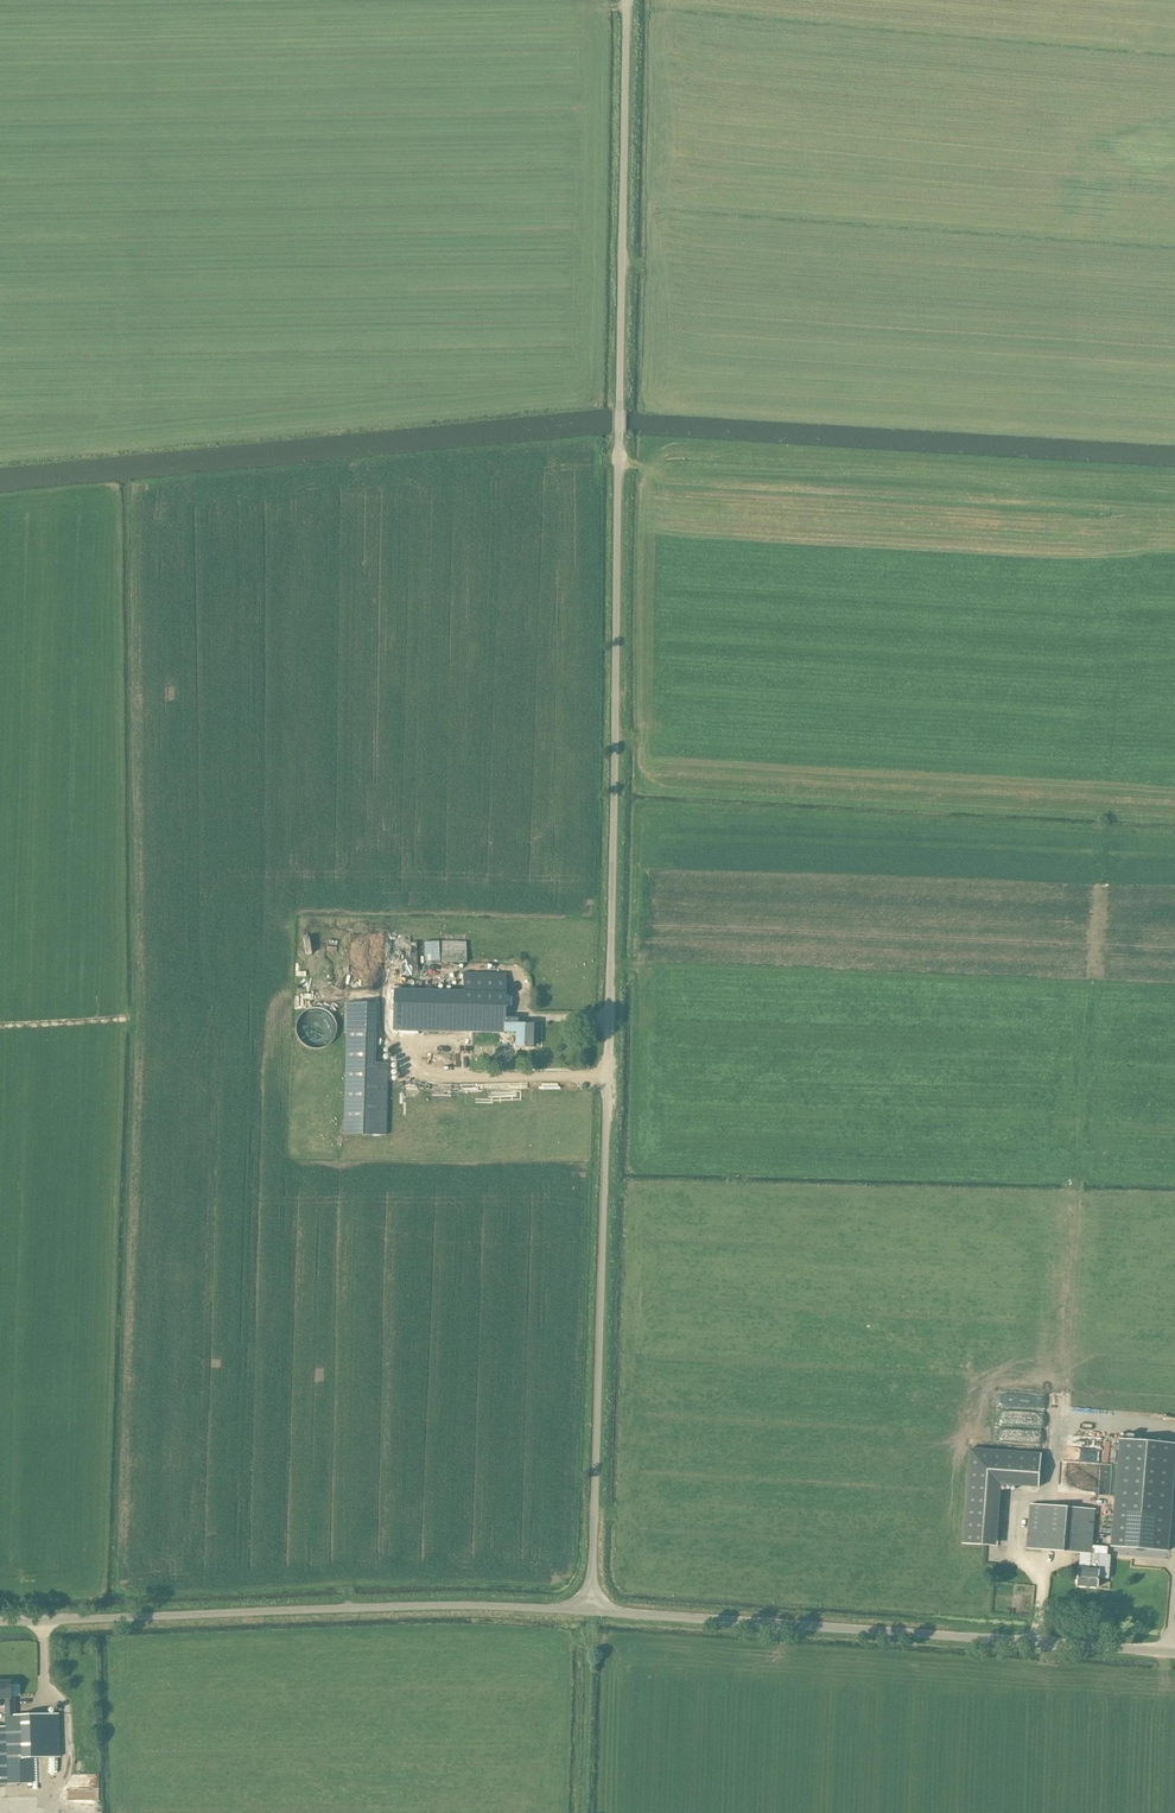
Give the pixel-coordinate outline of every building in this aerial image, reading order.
[(409,942),(410,970),(419,970),(419,956),(439,955),(439,941),(409,942)] [(466,941),(441,941),(441,961),(466,962),(466,941)] [(533,1024),(517,1024),(506,1024),(507,973),(464,972),(463,991),(443,991),(442,1003),(398,1002),(397,1028),(462,1030),(462,1032),(506,1033),(517,1033),(517,1046),(532,1046),(533,1024)] [(344,1135),(373,1136),(387,1136),(389,1063),(375,1063),(376,1004),(347,1003),(344,1135)] [(312,1051),(329,1048),(335,1041),(337,1030),(334,1021),(326,1013),(319,1011),(308,1012),(302,1017),(297,1027),(296,1037),(301,1045),(312,1051)] [(1015,1423),(1015,1411),(999,1411),(999,1423),(1015,1423)] [(1083,1447),(1100,1448),(1101,1437),(1084,1436),(1083,1447)] [(1168,1551),(1174,1471),(1174,1444),(1120,1440),(1112,1546),(1168,1551)] [(963,1543),(987,1545),(992,1483),(1039,1487),(1042,1454),(970,1448),(963,1543)] [(1082,1553),(1081,1569),(1079,1569),(1078,1585),(1098,1586),(1099,1578),(1109,1579),(1111,1556),(1112,1556),(1112,1555),(1103,1554),(1103,1546),(1093,1545),(1096,1510),(1030,1504),(1026,1548),(1065,1552),(1065,1551),(1082,1553)] [(4,1698),(5,1726),(0,1726),(0,1784),(34,1783),(32,1758),(60,1757),(59,1713),(21,1714),(15,1714),(15,1695),(11,1695),(11,1682),(0,1682),(0,1698),(4,1698)]
